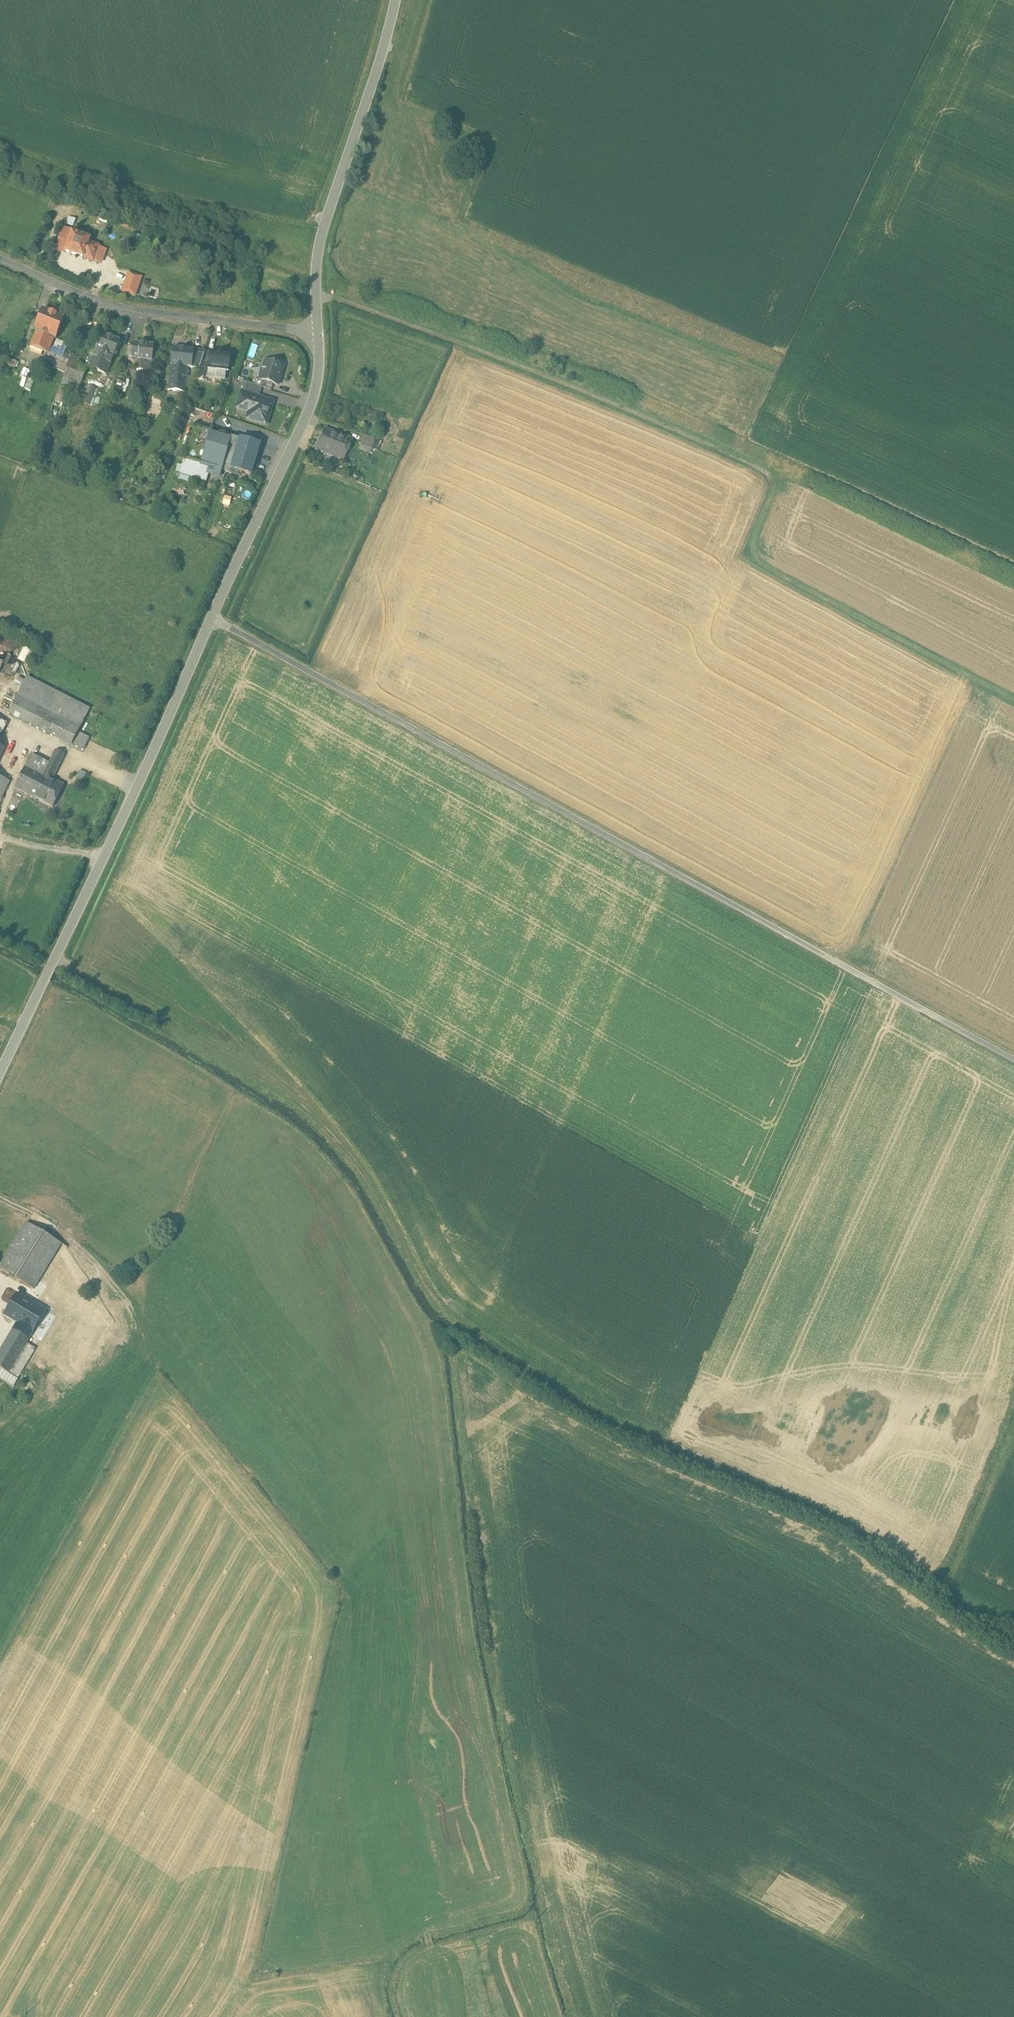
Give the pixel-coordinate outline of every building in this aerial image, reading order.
[(66,224),(73,226),(76,219),(69,217),(66,224)] [(97,246),(93,244),(87,242),(89,239),(73,233),(70,230),(65,228),(62,230),(56,244),(60,246),(60,247),(66,249),(65,252),(66,252),(77,256),(78,255),(83,257),(84,256),(92,259),(93,259),(98,246),(97,246)] [(133,277),(129,276),(120,274),(117,289),(129,292),(131,287),(136,289),(137,285),(131,283),(133,277)] [(64,319),(59,317),(43,310),(35,331),(56,339),(64,319)] [(48,353),(49,350),(54,338),(37,332),(31,346),(48,353)] [(113,356),(117,347),(119,342),(102,334),(96,349),(113,356)] [(153,346),(143,344),(133,343),(132,359),(151,361),(153,346)] [(193,350),(181,349),(174,348),(170,379),(187,381),(189,367),(191,367),(193,350)] [(96,349),(89,365),(88,367),(106,374),(113,356),(96,349)] [(194,350),(193,357),(193,358),(191,368),(199,369),(205,352),(194,350)] [(68,361),(47,352),(43,364),(64,373),(68,361)] [(69,355),(62,352),(60,352),(58,357),(67,360),(69,355)] [(210,352),(208,352),(205,352),(200,367),(208,368),(210,353),(210,352)] [(230,355),(221,354),(211,352),(209,368),(228,371),(230,355)] [(136,370),(140,370),(144,371),(145,361),(138,360),(136,370)] [(144,371),(143,373),(143,376),(149,376),(151,362),(151,361),(146,361),(144,371)] [(277,385),(278,382),(279,382),(283,366),(265,361),(259,380),(277,385)] [(82,383),(85,375),(87,369),(70,362),(65,376),(82,383)] [(125,377),(128,370),(129,366),(122,363),(118,375),(125,377)] [(200,367),(196,378),(206,379),(207,368),(200,367)] [(216,377),(221,378),(225,378),(226,371),(217,370),(216,377)] [(30,371),(28,376),(23,387),(30,390),(37,374),(30,371)] [(170,379),(169,388),(169,390),(186,392),(187,382),(187,381),(170,379)] [(273,384),(271,384),(256,379),(254,385),(271,390),(273,384)] [(245,382),(242,390),(241,392),(242,393),(258,398),(262,387),(245,382)] [(94,389),(93,389),(88,387),(85,395),(91,397),(94,389)] [(247,418),(258,421),(258,422),(263,423),(267,421),(272,402),(241,393),(238,403),(251,407),(247,418)] [(152,416),(153,414),(156,406),(151,404),(147,414),(152,416)] [(185,461),(183,467),(183,468),(208,475),(208,474),(213,476),(211,482),(217,484),(221,470),(231,472),(239,444),(191,429),(182,459),(185,461)] [(324,429),(322,434),(316,448),(343,459),(351,440),(324,429)] [(361,445),(362,445),(371,449),(374,440),(374,439),(365,436),(361,445)] [(251,475),(255,460),(260,444),(241,439),(231,473),(238,475),(239,471),(251,475)] [(181,474),(195,479),(196,479),(206,482),(208,475),(183,468),(181,474)] [(18,658),(23,661),(31,650),(26,647),(18,658)] [(20,691),(63,713),(82,723),(88,709),(26,678),(22,686),(23,686),(20,691)] [(9,713),(16,717),(51,735),(63,713),(20,691),(9,713)] [(63,713),(53,732),(51,735),(70,745),(71,744),(82,723),(63,713)] [(83,750),(85,746),(89,738),(77,732),(71,744),(83,750)] [(43,775),(46,768),(55,750),(38,742),(25,767),(43,775)] [(55,750),(54,753),(43,775),(52,780),(53,777),(64,755),(55,750)] [(15,788),(21,791),(22,792),(19,797),(24,800),(25,800),(28,795),(35,798),(46,777),(25,767),(15,788)] [(10,781),(0,777),(0,801),(10,781)] [(63,786),(51,780),(46,777),(36,799),(52,807),(63,786)] [(12,1246),(0,1266),(0,1269),(33,1289),(61,1243),(26,1222),(12,1246)] [(33,1332),(42,1317),(46,1311),(17,1293),(4,1315),(33,1332)] [(6,1343),(0,1353),(0,1369),(8,1374),(33,1332),(18,1323),(6,1343)] [(27,1343),(24,1348),(8,1374),(18,1380),(36,1349),(27,1343)] [(7,1376),(8,1374),(0,1369),(0,1377),(4,1380),(7,1376)]
